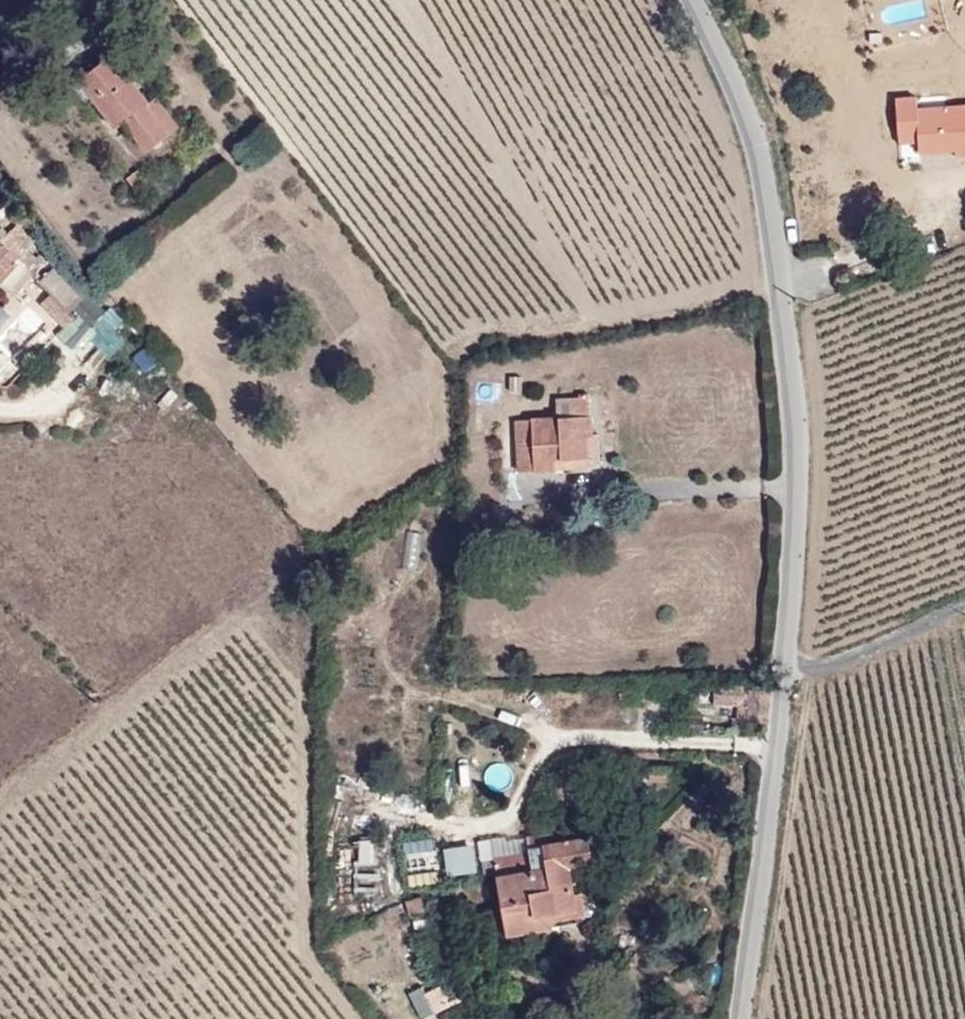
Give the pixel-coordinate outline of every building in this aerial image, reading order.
[(146,106),(108,57),(72,84),(111,135),(115,132),(137,160),(177,130),(154,100),(146,106)] [(898,175),(918,173),(918,164),(964,160),(964,107),(943,109),(942,99),(894,103),(898,175)] [(145,183),(133,169),(123,178),(135,192),(145,183)] [(11,233),(7,234),(0,227),(0,281),(32,253),(11,233)] [(81,291),(53,263),(37,279),(48,290),(36,301),(62,326),(71,316),(63,308),(81,291)] [(145,346),(131,355),(143,372),(157,363),(145,346)] [(106,371),(100,387),(124,396),(130,380),(106,371)] [(591,429),(591,404),(551,403),(552,428),(591,429)] [(584,447),(585,438),(591,438),(591,429),(552,428),(511,426),(509,477),(548,477),(549,466),(584,466),(584,447)] [(597,479),(597,446),(584,447),(584,466),(549,466),(548,477),(597,479)] [(712,705),(743,705),(743,685),(712,685),(712,705)] [(618,928),(604,833),(482,859),(496,950),(618,928)] [(428,835),(400,841),(405,869),(434,864),(428,835)] [(354,838),(358,882),(378,881),(374,836),(354,838)] [(442,845),(444,875),(477,872),(474,842),(442,845)] [(435,868),(407,873),(409,885),(437,880),(435,868)] [(423,992),(433,1013),(449,1005),(439,984),(423,992)] [(421,1018),(433,1013),(423,992),(421,986),(408,991),(421,1018)]
